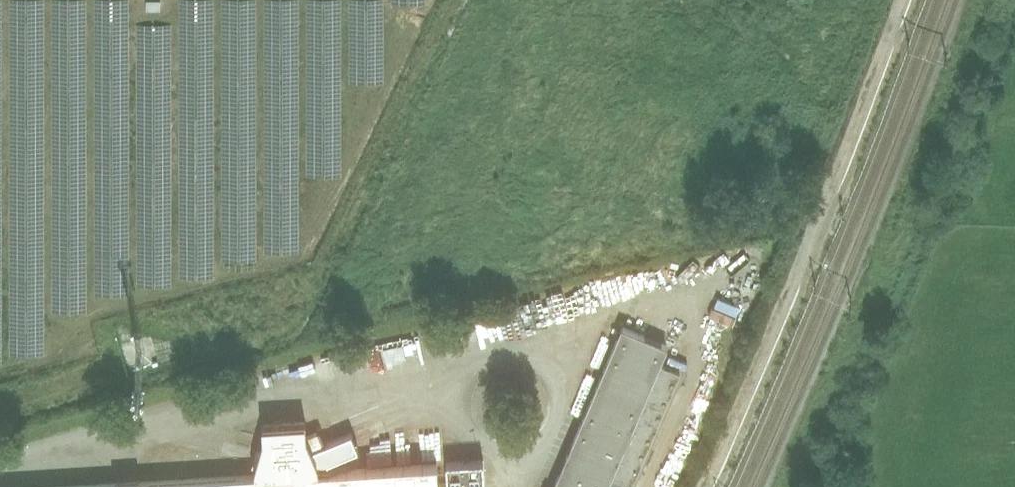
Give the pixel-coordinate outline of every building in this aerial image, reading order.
[(651,263),(602,273),(605,283),(653,273),(651,263)] [(677,372),(656,363),(664,344),(619,326),(551,486),(628,486),(677,372)] [(434,464),(325,470),(322,463),(356,449),(349,432),(309,449),(309,448),(320,443),(315,430),(304,435),(303,422),(261,424),(262,438),(254,467),(254,475),(139,482),(139,480),(116,482),(116,483),(52,486),(436,486),(434,464)] [(481,459),(443,462),(445,486),(483,486),(481,459)]
